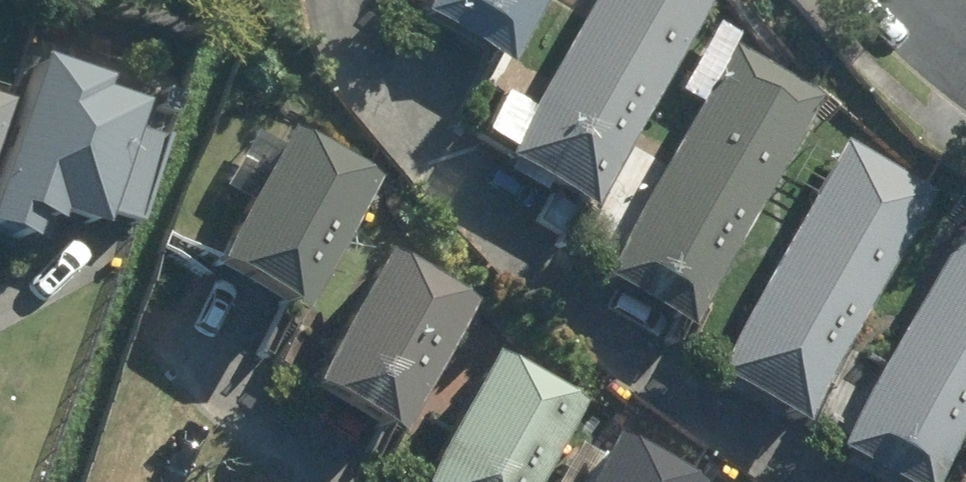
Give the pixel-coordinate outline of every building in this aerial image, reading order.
[(551,0),(425,0),(419,12),(513,66),(551,0)] [(502,155),(593,209),(717,0),(594,0),(502,155)] [(598,283),(606,288),(594,308),(644,337),(656,317),(689,336),(826,101),(735,48),(598,283)] [(159,86),(61,52),(6,213),(105,247),(159,86)] [(19,91),(0,85),(0,149),(19,91)] [(377,180),(285,131),(209,274),(301,323),(377,180)] [(943,195),(848,141),(711,377),(806,432),(943,195)] [(839,444),(904,481),(932,481),(965,424),(965,227),(839,444)] [(475,311),(380,258),(305,393),(401,446),(475,311)] [(489,362),(422,481),(540,481),(579,413),(489,362)] [(618,440),(592,481),(687,481),(618,440)]
